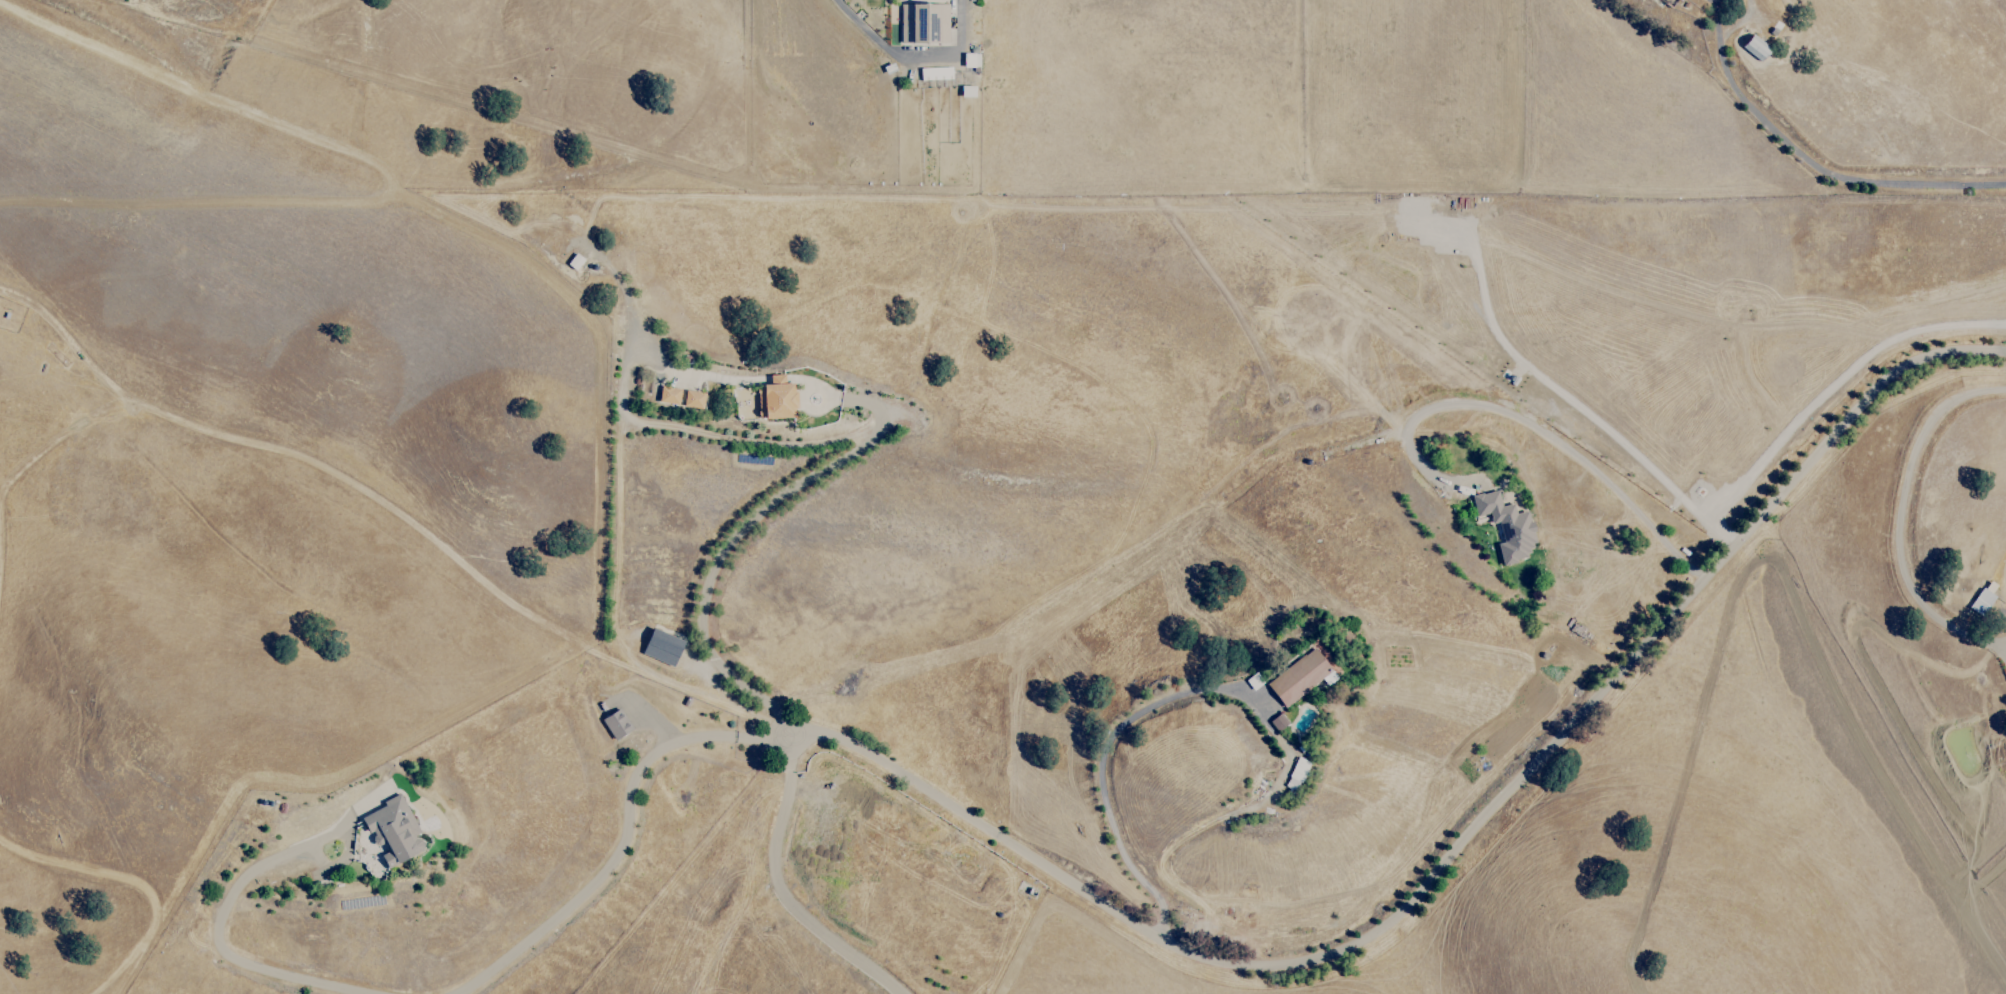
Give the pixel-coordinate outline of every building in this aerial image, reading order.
[(947,4),(909,4),(909,25),(900,25),(899,44),(947,45),(947,4)] [(1740,49),(1759,62),(1768,48),(1749,35),(1740,49)] [(950,68),(919,69),(919,81),(950,80),(950,68)] [(567,265),(574,270),(582,260),(574,254),(567,265)] [(793,418),(793,384),(783,384),(783,375),(768,375),(768,385),(762,385),(762,419),(793,418)] [(656,401),(675,407),(680,391),(661,385),(656,401)] [(682,407),(700,409),(701,393),(684,391),(682,407)] [(1471,495),(1474,517),(1488,514),(1490,527),(1508,524),(1511,540),(1496,543),(1500,565),(1527,560),(1525,547),(1534,545),(1528,512),(1514,514),(1512,504),(1499,507),(1497,491),(1471,495)] [(1967,608),(1980,617),(1993,597),(1980,588),(1967,608)] [(640,655),(672,668),(682,641),(651,629),(640,655)] [(631,730),(618,709),(600,720),(614,741),(631,730)] [(1287,724),(1279,713),(1268,722),(1276,732),(1287,724)] [(1283,787),(1294,792),(1308,763),(1297,758),(1283,787)] [(424,851),(416,835),(418,834),(400,794),(382,802),(384,807),(360,818),(365,830),(349,837),(367,877),(424,851)]
